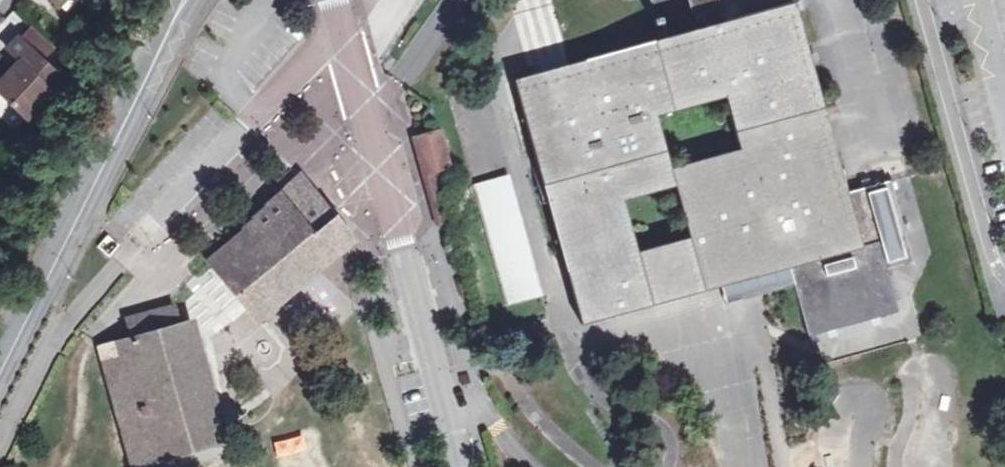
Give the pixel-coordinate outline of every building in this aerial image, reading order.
[(725,21),(719,0),(689,0),(692,14),(701,12),(705,27),(514,80),(582,325),(791,267),(810,337),(897,312),(886,269),(912,262),(890,181),(847,193),(794,2),(739,18),(725,21)] [(734,0),(719,0),(725,21),(739,18),(734,0)] [(27,24),(17,34),(33,51),(43,41),(27,24)] [(15,60),(20,65),(12,73),(7,68),(0,75),(0,99),(18,117),(36,100),(31,96),(54,73),(40,58),(33,51),(17,34),(3,47),(15,60)] [(43,41),(33,51),(40,58),(50,48),(43,41)] [(15,60),(7,68),(12,73),(20,65),(15,60)] [(486,88),(450,98),(506,306),(543,296),(486,88)] [(425,172),(432,171),(445,168),(436,133),(415,138),(425,172)] [(447,223),(432,171),(425,172),(419,174),(434,227),(447,223)] [(204,257),(256,316),(349,234),(297,176),(204,257)] [(126,318),(128,325),(175,312),(173,304),(126,318)] [(175,312),(128,325),(132,339),(101,348),(133,466),(220,443),(188,324),(179,327),(175,312)]
